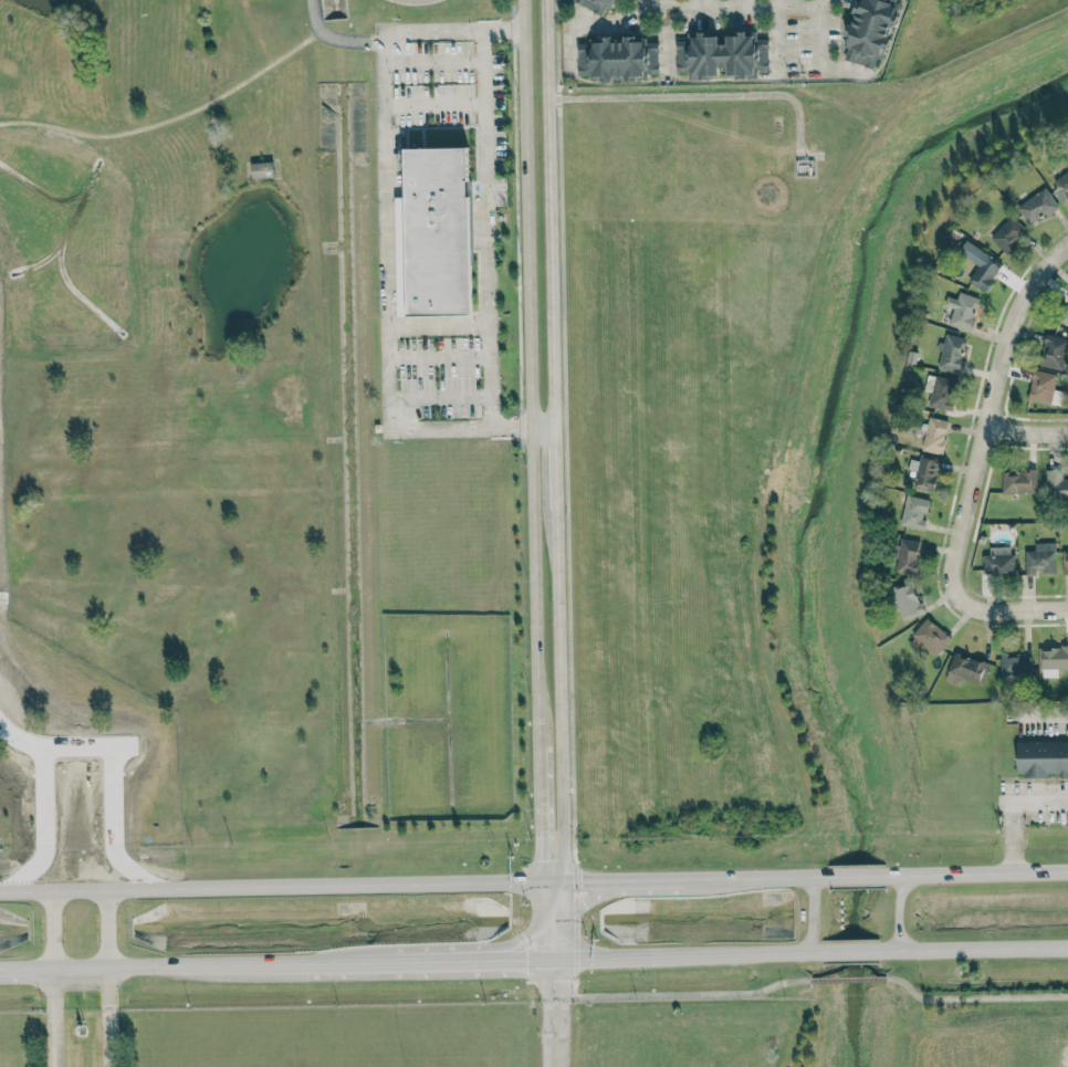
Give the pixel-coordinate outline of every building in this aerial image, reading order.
[(602,15),(606,7),(614,10),(619,0),(575,0),(574,2),(602,15)] [(874,69),(877,58),(883,60),(894,21),(891,20),(898,0),(863,0),(862,4),(856,2),(843,46),(848,48),(844,60),(874,69)] [(769,38),(746,38),(746,34),(726,34),(726,44),(718,44),(718,34),(698,33),(688,33),(688,41),(676,41),(676,72),(689,72),(689,78),(719,78),(719,67),(727,68),(727,78),(757,78),(757,70),(769,70),(769,38)] [(578,76),(600,76),(601,80),(625,79),(625,81),(636,81),(636,75),(658,74),(658,42),(645,43),(645,37),(624,37),(624,42),(612,42),(612,37),(589,37),(589,44),(578,44),(578,76)] [(405,148),(468,147),(471,314),(398,316),(395,197),(406,197),(405,148)] [(252,178),(274,177),(273,161),(251,162),(252,178)] [(1067,198),(1067,168),(1049,181),(1063,202),(1067,198)] [(1030,226),(1058,206),(1045,187),(1016,207),(1030,226)] [(1007,254),(1028,231),(1011,216),(990,238),(1007,254)] [(957,252),(978,266),(968,281),(985,292),(1002,265),(965,241),(957,252)] [(948,326),(970,331),(979,298),(959,292),(957,299),(947,296),(944,305),(953,308),(948,326)] [(1055,318),(1067,327),(1067,299),(1055,318)] [(942,351),(938,368),(959,373),(967,338),(943,333),(939,350),(942,351)] [(1067,364),(1067,337),(1044,335),(1041,365),(1067,368),(1067,364)] [(958,381),(936,375),(928,406),(951,411),(958,381)] [(943,454),(948,420),(927,417),(923,451),(943,454)] [(910,459),(909,470),(915,470),(913,489),(935,491),(938,458),(920,456),(920,460),(910,459)] [(1063,479),(1063,469),(1046,470),(1047,500),(1067,499),(1067,479),(1063,479)] [(1003,470),(1002,493),(1036,493),(1036,471),(1003,470)] [(929,500),(907,495),(900,525),(924,530),(927,520),(925,519),(929,500)] [(917,574),(920,541),(899,538),(896,572),(917,574)] [(1025,550),(1025,575),(1035,575),(1035,573),(1055,573),(1055,543),(1034,543),(1034,551),(1025,550)] [(1013,546),(985,547),(986,573),(1014,573),(1013,546)] [(922,612),(913,583),(892,590),(901,619),(922,612)] [(923,644),(935,656),(951,639),(928,618),(907,642),(917,651),(923,644)] [(1067,669),(1067,647),(1039,648),(1040,677),(1057,677),(1057,669),(1067,669)] [(963,679),(981,686),(989,665),(955,652),(944,680),(961,686),(963,679)] [(1001,675),(1031,674),(1030,653),(1000,654),(1001,675)] [(1017,776),(1067,776),(1067,741),(1016,742),(1017,776)]
